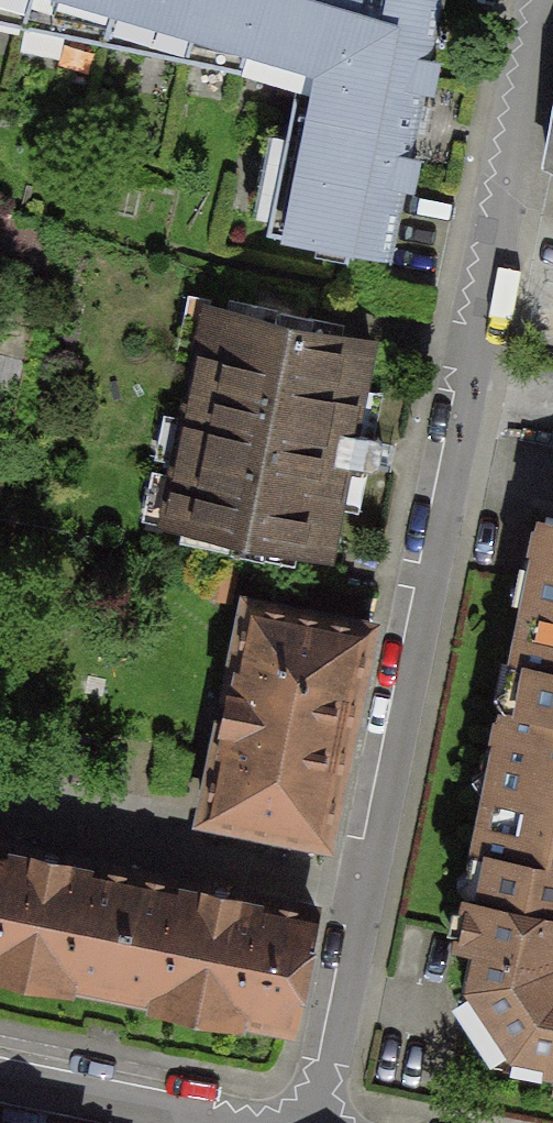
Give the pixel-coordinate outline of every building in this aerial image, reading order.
[(113,44),(122,0),(6,0),(2,22),(113,44)] [(304,62),(316,0),(122,0),(113,44),(242,69),(247,51),(304,62)] [(304,62),(270,231),(318,241),(316,249),(350,255),(351,248),(391,255),(405,184),(413,186),(418,159),(411,157),(425,87),(433,89),(438,62),(430,60),(442,0),(316,0),(304,62)] [(0,212),(0,267),(43,275),(52,227),(0,212)] [(371,344),(207,309),(163,519),(328,553),(347,464),(369,468),(379,464),(382,444),(374,437),(353,433),(371,344)] [(545,517),(502,729),(552,739),(552,518),(545,517)] [(365,627),(248,603),(205,816),(322,840),(365,627)] [(502,729),(462,925),(552,943),(552,739),(502,729)] [(0,846),(0,965),(114,988),(138,874),(0,846)] [(309,909),(138,874),(114,988),(285,1023),(309,909)] [(462,925),(459,938),(480,942),(474,976),(490,979),(487,996),(515,1042),(552,1049),(552,943),(462,925)]
